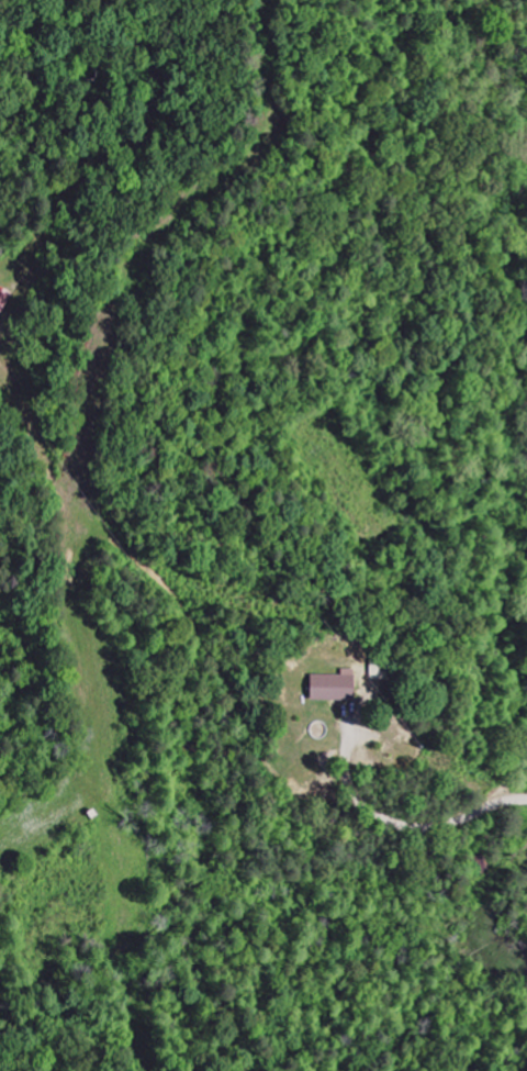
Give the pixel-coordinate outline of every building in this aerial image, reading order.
[(12,293),(0,286),(0,314),(1,314),(12,293)] [(310,675),(311,701),(355,700),(355,669),(341,669),(341,675),(310,675)]
